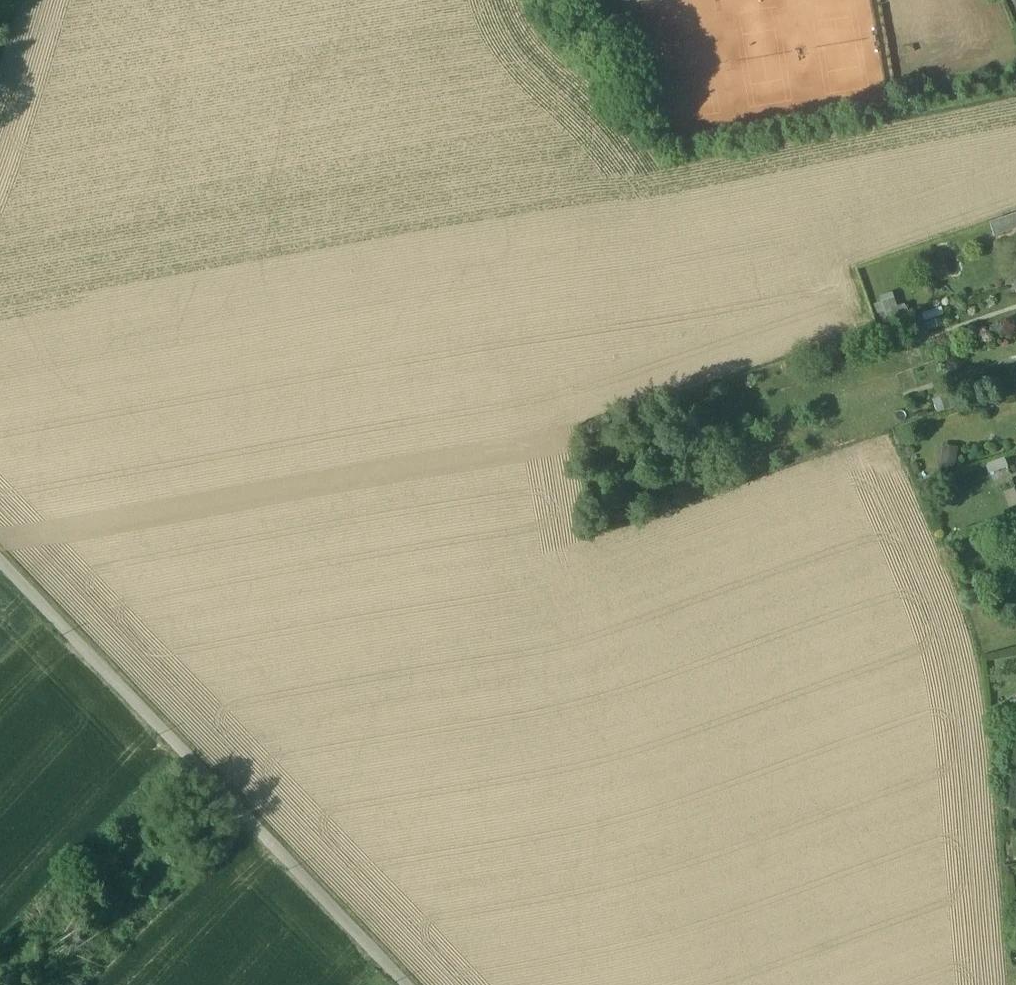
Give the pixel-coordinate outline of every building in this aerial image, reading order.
[(989,222),(993,235),(1015,227),(1015,213),(989,222)]
